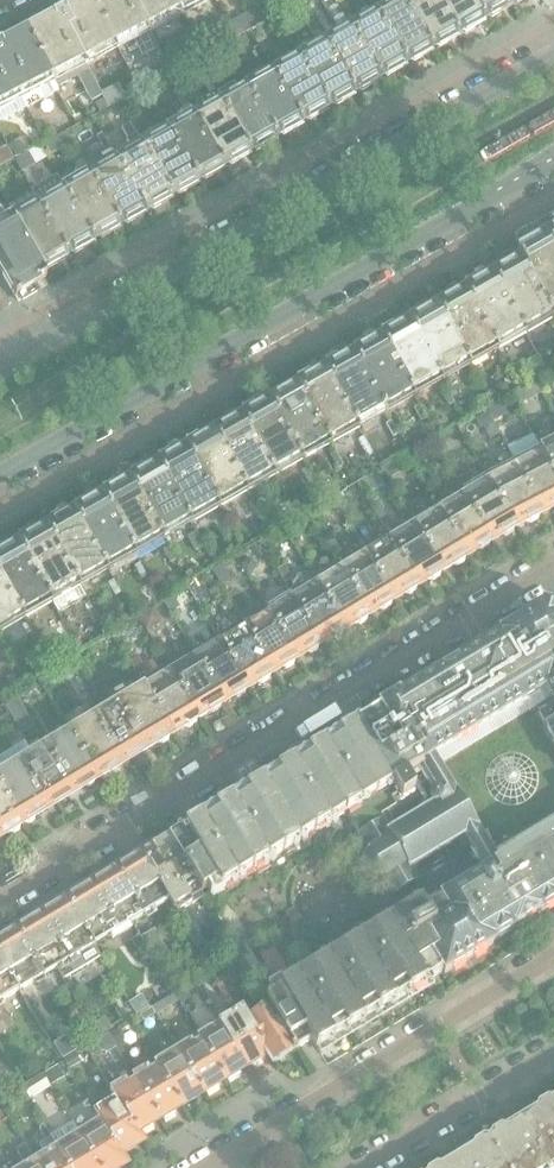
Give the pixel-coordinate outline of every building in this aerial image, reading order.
[(114,46),(116,46),(92,0),(89,0),(88,0),(83,0),(79,2),(78,6),(66,12),(64,9),(52,16),(53,18),(41,25),(38,24),(32,27),(31,30),(28,32),(58,92),(59,92),(57,88),(77,78),(91,102),(102,96),(100,93),(84,62),(114,46)] [(173,0),(92,0),(116,46),(132,37),(142,57),(158,48),(148,29),(179,12),(173,0)] [(179,12),(203,0),(173,0),(179,12)] [(294,0),(277,0),(283,12),(297,5),(294,0)] [(377,75),(349,26),(334,0),(327,0),(323,2),(340,32),(323,41),(351,90),(355,88),(361,91),(380,81),(377,75)] [(402,0),(396,0),(376,11),(403,60),(407,58),(413,62),(432,52),(402,0)] [(437,0),(402,0),(432,52),(436,49),(433,44),(436,42),(442,45),(458,36),(455,31),(437,0)] [(472,0),(437,0),(455,31),(459,29),(465,32),(484,22),(481,16),(472,0)] [(507,1),(507,0),(472,0),(481,16),(485,14),(491,18),(511,7),(507,1)] [(403,60),(376,11),(349,26),(377,75),(381,73),(387,77),(406,66),(403,60)] [(354,95),(351,90),(323,41),(311,17),(304,22),(317,45),(298,55),(325,104),(329,102),(335,106),(354,95)] [(28,32),(25,33),(21,32),(16,36),(14,39),(2,45),(1,42),(0,43),(0,122),(26,108),(26,109),(58,92),(28,32)] [(217,48),(212,39),(198,47),(203,56),(217,48)] [(203,56),(198,47),(185,54),(189,63),(203,56)] [(325,104),(298,55),(272,70),(299,119),(303,117),(309,121),(328,110),(325,104)] [(140,91),(172,74),(164,60),(132,77),(140,91)] [(299,119),(272,70),(245,85),(273,134),(277,132),(283,136),(302,125),(299,119)] [(217,90),(207,72),(199,76),(209,94),(217,90)] [(126,99),(117,84),(100,93),(102,96),(108,108),(120,102),(126,99)] [(273,134),(245,85),(220,100),(247,148),(251,146),(257,150),(276,139),(273,134)] [(221,163),(193,115),(179,88),(174,91),(183,108),(180,110),(185,119),(168,129),(195,178),(199,176),(205,180),(224,169),(221,163)] [(137,107),(131,97),(126,99),(120,102),(126,114),(137,107)] [(250,154),(247,148),(220,100),(193,115),(221,163),(225,161),(231,165),(250,154)] [(56,135),(50,124),(39,131),(45,142),(56,135)] [(195,178),(168,129),(142,144),(137,134),(136,134),(169,193),(173,191),(179,195),(198,184),(195,178)] [(71,140),(66,132),(66,131),(52,139),(58,148),(71,140)] [(128,182),(116,159),(110,149),(101,133),(96,136),(106,153),(100,156),(105,165),(90,173),(94,182),(117,222),(121,220),(127,224),(146,213),(143,208),(128,182)] [(169,193),(136,134),(110,149),(116,159),(128,182),(143,208),(147,206),(153,209),(172,199),(169,193)] [(31,149),(24,136),(9,145),(16,158),(31,149)] [(120,228),(117,222),(94,182),(90,173),(80,157),(72,162),(77,169),(74,171),(78,178),(71,183),(72,184),(64,188),(91,237),(95,235),(101,239),(120,228)] [(91,237),(64,188),(63,188),(57,176),(46,183),(53,194),(38,203),(66,251),(69,250),(75,254),(94,243),(91,237)] [(38,203),(32,192),(6,207),(3,200),(0,202),(0,205),(6,215),(9,213),(12,218),(43,272),(45,272),(44,271),(68,257),(65,252),(66,251),(38,203)] [(549,220),(530,231),(515,239),(519,257),(518,257),(519,259),(549,313),(553,322),(553,217),(549,220)] [(43,272),(12,218),(0,224),(0,270),(15,297),(16,297),(18,301),(21,300),(38,291),(38,290),(41,288),(37,282),(46,277),(43,272)] [(549,313),(519,259),(510,265),(502,259),(492,265),(493,274),(504,294),(508,295),(511,301),(510,306),(522,328),(549,313)] [(522,328),(510,306),(511,301),(508,295),(504,294),(493,274),(491,275),(489,274),(489,276),(482,280),(474,275),(464,280),(465,290),(476,311),(482,312),(485,318),(483,323),(494,344),(522,328)] [(494,344),(483,323),(485,318),(482,312),(476,311),(465,290),(463,291),(461,290),(461,292),(454,296),(446,290),(436,296),(437,305),(436,306),(448,326),(453,328),(456,333),(455,338),(466,359),(494,344)] [(466,359),(455,338),(456,333),(453,328),(448,326),(436,306),(435,307),(433,305),(433,306),(433,308),(426,312),(419,306),(408,312),(409,321),(421,342),(426,344),(429,348),(428,352),(439,374),(466,359)] [(439,374),(428,352),(429,348),(426,344),(421,342),(409,321),(407,323),(406,321),(405,322),(405,324),(398,328),(391,322),(380,328),(382,337),(393,358),(398,360),(401,365),(400,370),(411,390),(439,374)] [(411,390),(400,370),(401,365),(398,360),(393,358),(382,337),(379,338),(378,337),(377,337),(377,339),(370,344),(363,338),(352,344),(354,353),(366,374),(371,375),(374,379),(372,385),(384,406),(411,390)] [(384,406),(372,385),(374,379),(371,375),(366,374),(354,353),(351,354),(350,353),(349,353),(349,355),(342,359),(335,354),(325,359),(326,369),(337,390),(342,391),(345,396),(343,401),(355,422),(384,406)] [(355,422),(343,401),(345,396),(342,391),(337,390),(326,369),(324,370),(322,369),(321,369),(322,371),(314,375),(307,369),(297,375),(298,385),(309,405),(315,408),(318,413),(316,417),(328,437),(355,422)] [(481,387),(474,374),(469,376),(477,389),(481,387)] [(542,393),(536,381),(513,393),(519,405),(542,393)] [(328,437),(316,417),(318,413),(315,408),(309,405),(298,385),(296,386),(294,384),(293,385),(294,387),(287,391),(279,385),(269,391),(270,400),(282,422),(286,423),(289,427),(287,433),(299,453),(328,437)] [(500,398),(484,406),(493,422),(507,414),(500,398)] [(299,453),(287,433),(289,427),(286,423),(282,422),(270,400),(268,402),(266,400),(266,401),(266,403),(259,407),(251,401),(241,407),(242,415),(254,436),(259,438),(262,443),(260,448),(272,469),(299,453)] [(426,418),(419,405),(414,408),(421,421),(426,418)] [(484,406),(471,413),(480,430),(483,428),(489,440),(499,434),(493,422),(484,406)] [(272,469),(260,448),(262,443),(259,438),(254,436),(242,415),(242,416),(240,417),(238,416),(238,419),(231,422),(223,417),(213,422),(214,432),(226,453),(231,454),(234,458),(232,465),(244,485),(272,469)] [(398,434),(391,421),(386,424),(393,437),(398,434)] [(244,485),(232,465),(234,458),(231,454),(226,453),(214,432),(212,433),(210,432),(210,434),(203,438),(196,432),(185,438),(186,448),(198,469),(203,470),(206,475),(204,480),(216,501),(244,485)] [(550,441),(546,432),(535,438),(551,470),(549,474),(552,480),(553,481),(553,439),(550,441)] [(373,454),(363,436),(358,440),(368,457),(373,454)] [(552,480),(549,474),(551,470),(535,438),(534,438),(539,447),(513,460),(526,483),(524,488),(526,493),(532,494),(542,514),(543,512),(547,510),(549,511),(550,508),(551,508),(553,509),(553,481),(552,480)] [(216,501),(204,480),(206,475),(203,470),(198,469),(186,448),(184,449),(182,448),(182,450),(175,454),(168,448),(157,454),(158,463),(170,485),(176,486),(178,491),(177,496),(188,516),(216,501)] [(343,466),(336,453),(330,455),(337,468),(343,466)] [(532,494),(526,493),(524,488),(526,483),(513,460),(485,475),(497,495),(496,501),(499,506),(504,507),(517,527),(517,525),(522,523),(524,524),(525,521),(530,523),(538,519),(539,514),(540,514),(542,514),(532,494)] [(188,516),(177,496),(178,491),(176,486),(170,485),(158,463),(156,465),(155,463),(154,464),(154,466),(147,470),(140,464),(129,470),(131,479),(142,500),(148,501),(150,506),(149,512),(160,532),(188,516)] [(463,476),(456,464),(448,468),(455,480),(463,476)] [(315,481),(308,468),(302,471),(309,484),(315,481)] [(517,527),(504,507),(499,506),(496,501),(497,495),(485,475),(460,489),(474,511),(472,517),(475,522),(481,523),(492,542),(493,540),(497,537),(500,538),(500,535),(501,535),(506,536),(513,532),(514,527),(517,527)] [(160,532),(149,512),(150,506),(148,501),(142,500),(131,479),(128,481),(127,479),(126,480),(126,482),(119,486),(112,480),(102,486),(103,495),(102,496),(113,516),(118,517),(122,522),(120,528),(131,549),(160,532)] [(481,523),(475,522),(472,517),(474,511),(460,489),(437,503),(450,525),(448,531),(451,536),(456,537),(468,557),(469,554),(473,552),(475,552),(476,550),(481,551),(488,547),(490,542),(490,541),(492,542),(481,523)] [(131,549),(120,528),(122,522),(118,517),(113,516),(102,496),(101,496),(99,495),(98,495),(99,497),(91,501),(84,496),(74,501),(75,511),(86,531),(91,532),(94,537),(93,543),(105,564),(131,549)] [(355,512),(349,501),(339,506),(346,517),(355,512)] [(468,557),(456,537),(451,536),(448,531),(450,525),(437,503),(412,518),(425,540),(424,545),(427,552),(433,552),(443,571),(444,569),(448,566),(451,567),(451,565),(452,564),(457,566),(464,561),(465,556),(466,556),(468,557)] [(389,524),(381,509),(375,512),(384,527),(389,524)] [(105,564),(93,543),(94,537),(91,532),(86,531),(75,511),(73,512),(71,511),(70,511),(71,513),(64,517),(56,511),(46,517),(47,527),(46,527),(58,549),(63,550),(66,554),(64,559),(76,580),(105,564)] [(232,528),(224,515),(219,518),(226,531),(232,528)] [(443,571),(433,552),(427,552),(424,545),(425,540),(412,518),(388,533),(401,555),(401,560),(403,565),(408,566),(419,586),(420,584),(424,581),(427,582),(427,579),(428,579),(432,580),(439,576),(441,571),(443,571)] [(76,580),(64,559),(66,554),(63,550),(58,549),(46,527),(45,528),(43,527),(43,529),(36,533),(28,527),(18,533),(19,542),(31,563),(36,563),(38,568),(37,573),(49,596),(76,580)] [(203,547),(194,532),(187,536),(195,552),(203,547)] [(419,586),(408,566),(403,565),(401,560),(401,555),(388,533),(363,547),(376,570),(376,575),(379,581),(383,581),(395,601),(396,598),(400,596),(402,596),(403,594),(408,595),(415,591),(416,586),(417,585),(419,586)] [(37,573),(38,568),(36,563),(31,563),(19,542),(17,544),(15,542),(15,543),(15,545),(7,549),(0,543),(0,574),(3,580),(8,581),(11,586),(9,591),(22,611),(35,603),(49,596),(37,573)] [(175,559),(168,547),(163,550),(169,562),(175,559)] [(395,601),(383,581),(379,581),(376,575),(376,570),(363,547),(339,562),(352,584),(351,590),(354,595),(359,596),(370,615),(371,613),(375,610),(378,611),(378,609),(379,608),(384,610),(391,605),(392,600),(395,601)] [(257,569),(251,558),(240,564),(246,575),(257,569)] [(359,596),(354,595),(351,590),(352,584),(339,562),(314,577),(328,598),(326,604),(329,610),(334,610),(346,630),(347,628),(351,625),(353,626),(354,623),(359,624),(366,620),(368,615),(370,615),(359,596)] [(147,576),(140,563),(134,566),(141,580),(147,576)] [(221,564),(211,570),(220,585),(230,578),(221,564)] [(292,579),(284,565),(277,569),(285,583),(292,579)] [(9,591),(11,586),(8,581),(3,580),(0,574),(0,625),(22,611),(9,591)] [(346,630),(334,610),(329,610),(326,604),(328,598),(314,577),(290,591),(304,614),(303,618),(306,624),(311,625),(321,645),(322,642),(326,640),(329,641),(329,638),(330,638),(335,639),(342,635),(343,630),(346,630)] [(119,590),(113,580),(108,583),(113,594),(119,590)] [(209,600),(204,591),(205,591),(200,582),(189,589),(199,606),(209,600)] [(321,645),(311,625),(306,624),(303,618),(304,614),(290,591),(266,606),(279,628),(278,633),(281,639),(286,639),(297,660),(298,657),(302,655),(304,655),(305,653),(310,654),(318,649),(319,645),(319,644),(321,645)] [(297,660),(286,639),(281,639),(278,633),(279,628),(266,606),(241,621),(255,643),(254,648),(257,654),(261,654),(273,674),(273,672),(278,669),(280,670),(281,668),(281,667),(286,669),(293,664),(294,659),(295,659),(297,660)] [(160,621),(152,608),(139,617),(147,630),(160,621)] [(540,610),(504,632),(500,634),(501,636),(399,697),(397,696),(379,707),(380,710),(380,711),(379,709),(275,772),(311,831),(345,810),(368,848),(367,849),(363,852),(360,857),(359,863),(361,868),(364,873),(368,876),(373,878),(379,878),(384,876),(394,892),(417,878),(410,866),(456,838),(463,850),(468,846),(484,871),(423,907),(419,901),(406,909),(443,971),(444,974),(493,944),(491,942),(553,904),(553,829),(499,862),(434,753),(545,686),(553,703),(553,614),(540,610)] [(273,674),(261,654),(257,654),(254,648),(255,643),(241,621),(216,635),(230,658),(228,662),(232,668),(236,668),(248,689),(249,686),(253,684),(256,685),(256,682),(257,682),(262,683),(269,679),(270,674),(273,674)] [(248,689),(236,668),(232,668),(228,662),(230,658),(216,635),(193,650),(206,672),(205,678),(208,682),(213,683),(224,704),(225,701),(229,699),(231,700),(232,697),(237,698),(244,694),(246,689),(246,688),(248,689)] [(224,704),(213,683),(208,682),(205,678),(206,672),(193,650),(168,665),(181,687),(179,691),(182,697),(188,697),(200,718),(200,716),(204,713),(207,714),(207,712),(208,711),(213,713),(220,708),(221,703),(222,703),(224,704)] [(143,669),(137,658),(128,663),(135,674),(143,669)] [(200,718),(188,697),(182,697),(179,691),(181,687),(168,665),(140,681),(172,735),(173,733),(180,728),(183,729),(183,726),(184,726),(188,727),(196,723),(197,718),(200,718)] [(172,735),(140,681),(137,683),(140,688),(114,704),(100,681),(93,686),(119,730),(116,732),(131,758),(155,743),(157,744),(158,742),(163,743),(168,740),(169,735),(172,735)] [(131,758),(116,732),(119,730),(93,686),(85,691),(99,713),(68,732),(97,780),(98,778),(103,779),(108,776),(109,771),(111,771),(112,769),(131,758)] [(537,714),(553,745),(553,704),(537,714)] [(97,780),(68,732),(43,747),(39,740),(35,742),(25,724),(17,729),(25,741),(45,774),(41,777),(56,803),(81,788),(83,788),(84,786),(89,788),(93,784),(95,780),(97,780)] [(41,777),(45,774),(25,741),(0,756),(0,787),(23,825),(24,822),(29,823),(34,820),(35,815),(37,816),(38,814),(56,803),(41,777)] [(311,831),(275,772),(243,791),(278,850),(311,831)] [(0,787),(0,836),(7,832),(9,833),(9,831),(14,832),(19,829),(20,824),(23,825),(0,787)] [(278,850),(243,791),(168,837),(169,838),(168,838),(196,884),(200,890),(204,887),(207,892),(211,891),(207,885),(214,881),(217,887),(278,850)] [(196,884),(168,838),(167,839),(161,838),(154,843),(152,848),(142,854),(168,899),(173,906),(188,897),(185,891),(196,884)] [(168,899),(142,854),(141,855),(136,853),(128,858),(126,863),(116,870),(111,869),(106,871),(122,899),(118,901),(130,922),(168,899)] [(130,922),(118,901),(122,899),(106,871),(98,876),(97,881),(81,891),(76,889),(68,894),(67,899),(66,900),(93,945),(130,922)] [(93,945),(66,900),(65,900),(60,899),(52,904),(51,909),(35,918),(30,917),(24,921),(40,948),(43,947),(55,967),(93,945)] [(307,1053),(443,971),(406,909),(279,985),(281,989),(273,995),(270,991),(267,992),(270,996),(265,999),(269,1004),(277,1017),(296,1050),(303,1045),(307,1053)] [(43,947),(40,948),(24,921),(17,925),(16,930),(6,936),(0,935),(0,961),(18,990),(55,967),(43,947)] [(153,941),(144,926),(137,930),(140,935),(149,951),(151,954),(158,950),(153,941)] [(269,982),(239,933),(230,938),(260,987),(269,982)] [(149,951),(140,935),(131,940),(141,956),(149,951)] [(249,973),(240,958),(230,964),(240,979),(249,973)] [(0,961),(0,1001),(18,990),(0,961)] [(237,1001),(224,980),(216,985),(229,1006),(237,1001)] [(73,997),(64,982),(58,985),(68,1000),(73,997)] [(296,1050),(277,1017),(269,1004),(245,1018),(267,1054),(271,1060),(276,1062),(296,1050)] [(267,1054),(245,1018),(241,1011),(220,1023),(246,1067),(267,1054)] [(104,1017),(92,1024),(100,1036),(112,1029),(104,1017)] [(246,1067),(220,1023),(198,1036),(224,1080),(246,1067)] [(84,1046),(72,1025),(52,1037),(64,1057),(84,1046)] [(117,1028),(108,1033),(116,1047),(120,1054),(124,1051),(119,1045),(125,1041),(117,1028)] [(99,1038),(94,1042),(99,1051),(100,1051),(107,1053),(116,1047),(108,1033),(99,1038)] [(224,1080),(198,1036),(177,1049),(203,1093),(224,1080)] [(203,1093),(177,1049),(156,1062),(182,1106),(203,1093)] [(81,1062),(75,1053),(63,1060),(69,1069),(81,1062)] [(182,1106),(156,1062),(133,1076),(160,1119),(182,1106)] [(63,1078),(55,1066),(43,1074),(51,1086),(63,1078)] [(160,1119),(133,1076),(112,1088),(110,1090),(114,1097),(137,1133),(160,1119)] [(137,1133),(114,1097),(93,1110),(121,1155),(143,1142),(137,1133)] [(553,1165),(553,1105),(552,1102),(488,1140),(505,1167),(549,1167),(553,1165)] [(93,1110),(92,1110),(98,1120),(78,1132),(100,1167),(120,1167),(126,1164),(121,1155),(93,1110)] [(78,1132),(73,1123),(61,1130),(66,1139),(56,1145),(70,1167),(100,1167),(78,1132)] [(56,1145),(43,1124),(38,1128),(46,1141),(39,1145),(44,1153),(34,1159),(39,1167),(70,1167),(56,1145)] [(488,1140),(442,1167),(505,1167),(488,1140)] [(34,1159),(25,1144),(16,1150),(25,1164),(19,1167),(39,1167),(34,1159)] [(0,1152),(0,1167),(9,1167),(0,1152)]
